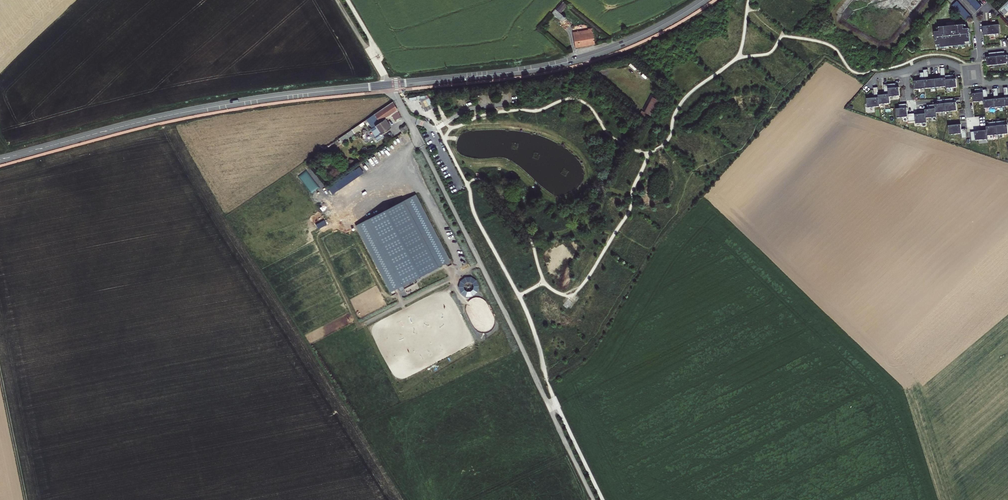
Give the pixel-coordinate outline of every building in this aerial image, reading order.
[(976,0),(967,0),(977,11),(982,7),(976,0)] [(568,5),(562,1),(552,13),(562,22),(566,17),(561,13),(568,5)] [(966,21),(971,16),(957,1),(952,6),(966,21)] [(934,32),(936,48),(941,48),(948,47),(953,46),(965,45),(971,45),(969,28),(967,29),(964,29),(964,25),(964,24),(956,25),(954,26),(953,21),(946,22),(947,26),(939,27),(939,28),(939,31),(937,32),(934,32)] [(983,26),(984,36),(1001,34),(1000,25),(983,26)] [(593,28),(573,31),(575,47),(587,45),(596,44),(593,28)] [(999,65),(1007,64),(1007,55),(1006,56),(1005,51),(997,52),(999,65)] [(987,58),(988,66),(999,65),(997,52),(989,53),(989,57),(987,58)] [(914,82),(915,90),(947,87),(947,89),(958,88),(957,80),(954,80),(954,76),(946,77),(945,69),(941,69),(941,77),(943,77),(943,79),(928,81),(928,78),(929,78),(928,70),(924,71),(924,73),(920,74),(921,81),(914,82)] [(867,99),(868,108),(880,106),(880,104),(890,103),(889,97),(900,96),(899,87),(896,88),(896,83),(883,85),(884,93),(886,92),(886,95),(879,95),(878,87),(873,88),(874,96),(876,96),(876,98),(867,99)] [(986,109),(1007,107),(1007,88),(1004,88),(1006,98),(998,99),(998,97),(999,97),(998,89),(994,89),(995,100),(988,100),(987,98),(989,98),(988,90),(984,91),(984,89),(976,90),(976,94),(973,95),(974,103),(985,102),(986,109)] [(660,98),(651,94),(647,103),(642,111),(648,114),(651,116),(660,98)] [(433,108),(427,96),(420,99),(425,111),(433,108)] [(938,101),(938,105),(928,106),(928,111),(925,111),(926,115),(916,116),(916,114),(908,115),(907,105),(899,106),(900,110),(897,110),(898,119),(909,118),(909,123),(916,122),(916,125),(927,124),(927,119),(937,118),(937,114),(958,112),(957,103),(954,103),(954,99),(938,101)] [(371,124),(374,128),(377,126),(387,119),(393,115),(396,120),(403,116),(396,104),(394,102),(368,120),(371,124)] [(393,128),(387,119),(377,126),(382,135),(393,128)] [(368,120),(359,126),(361,130),(371,124),(368,120)] [(973,142),(990,140),(989,137),(1007,135),(1007,125),(1006,126),(1006,121),(990,123),(990,127),(988,128),(988,131),(972,133),(973,142)] [(948,125),(950,134),(962,133),(962,138),(967,137),(966,128),(961,128),(961,124),(948,125)] [(407,131),(409,129),(407,125),(401,129),(403,133),(407,131)] [(361,130),(359,126),(339,140),(342,144),(361,130)] [(367,142),(374,137),(370,131),(363,136),(367,142)] [(355,225),(390,291),(450,260),(416,195),(355,225)]
